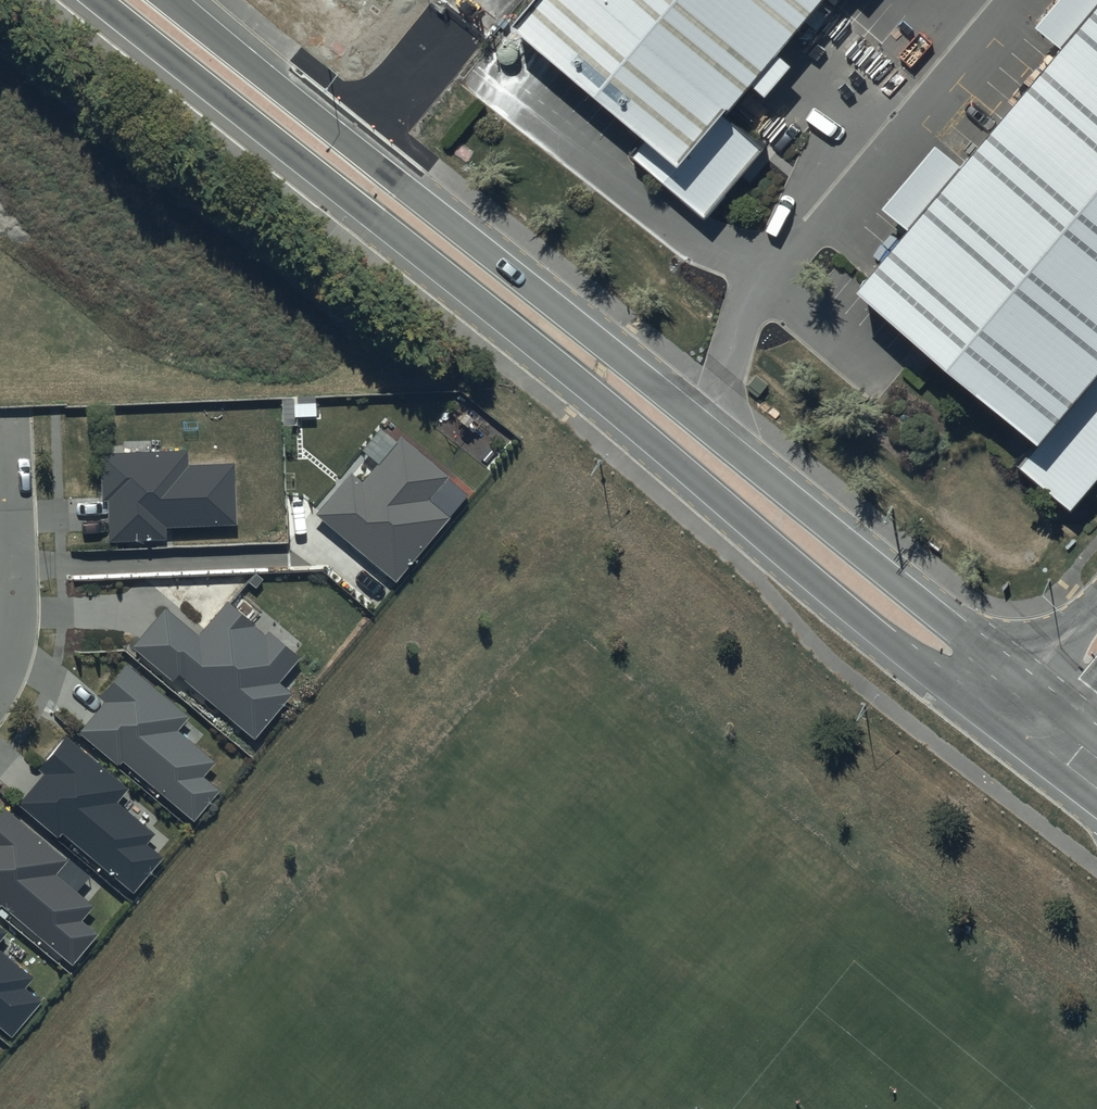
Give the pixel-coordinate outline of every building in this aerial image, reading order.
[(678,169),(821,0),(536,0),(512,29),(678,169)] [(846,299),(1027,444),(1096,358),(1096,0),(1088,0),(846,299)] [(316,515),(396,583),(452,517),(431,500),(451,476),(402,435),(361,482),(351,474),(316,515)] [(188,449),(100,453),(102,502),(109,502),(111,541),(167,538),(166,528),(236,524),(233,463),(188,465),(188,449)] [(197,634),(166,607),(132,645),(172,680),(178,673),(254,738),(293,693),(280,682),(301,658),(268,629),(262,636),(224,603),(197,634)] [(80,734),(118,767),(122,762),(193,822),(220,790),(204,776),(215,763),(178,732),(189,718),(126,665),(98,698),(105,704),(80,734)] [(21,805),(60,837),(63,833),(134,892),(162,860),(145,846),(156,833),(119,802),(131,788),(68,735),(40,768),(47,774),(21,805)] [(71,966),(98,934),(82,920),(93,907),(56,875),(67,861),(4,809),(0,814),(0,906),(71,966)] [(11,1035),(38,1002),(22,989),(33,976),(0,948),(0,1026),(11,1035)]
